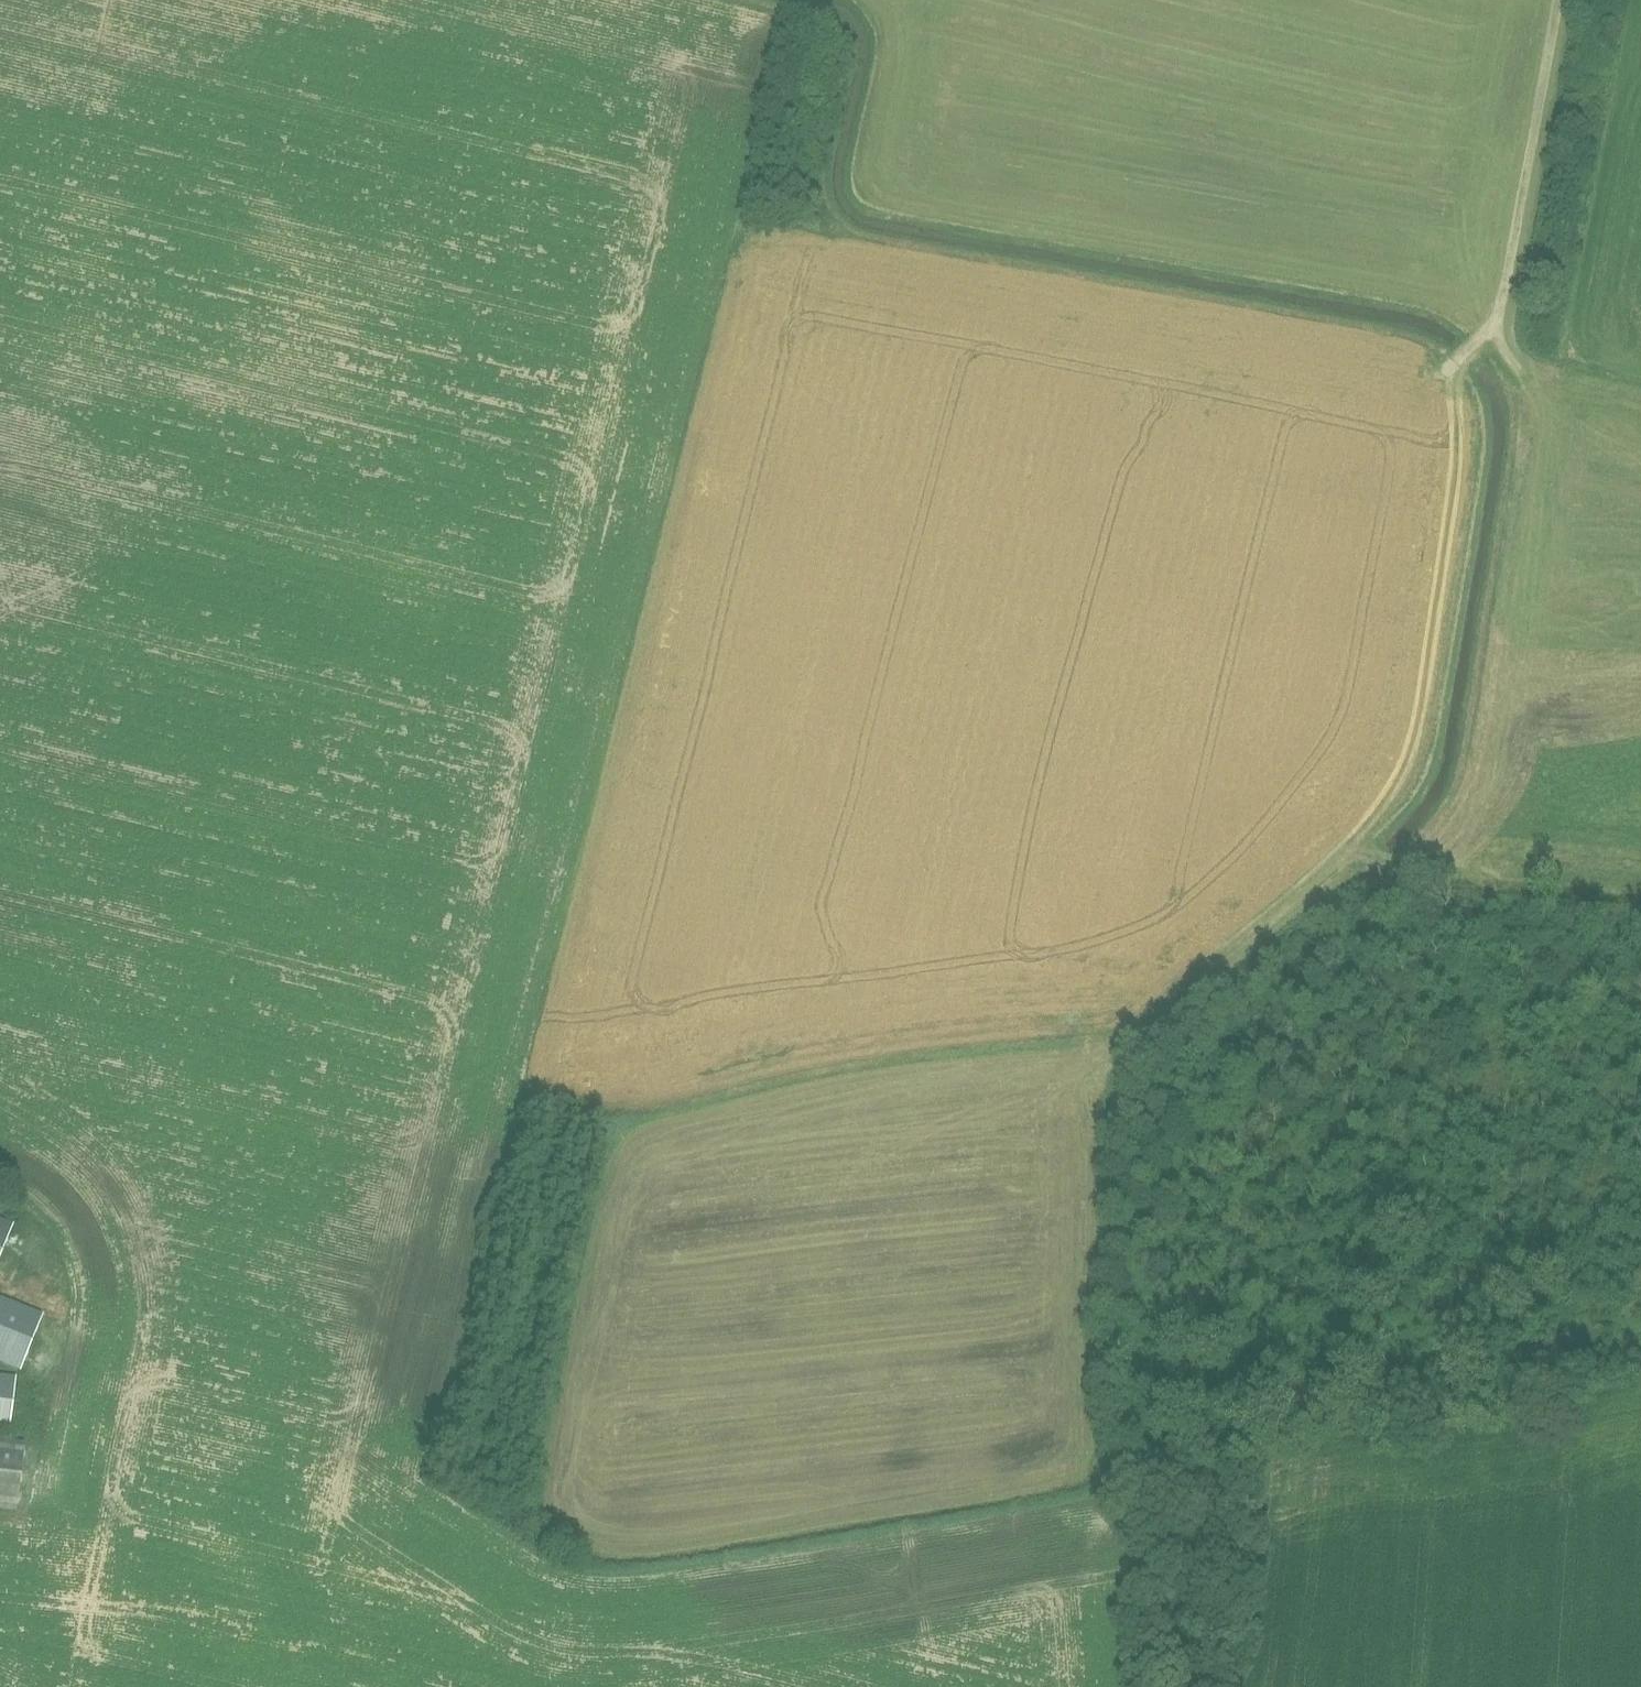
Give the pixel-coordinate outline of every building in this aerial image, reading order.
[(0,1222),(0,1255),(12,1227),(0,1222)] [(0,1300),(0,1360),(20,1368),(41,1317),(0,1300)] [(0,1375),(0,1429),(8,1430),(15,1377),(0,1375)] [(15,1511),(23,1444),(0,1441),(0,1509),(15,1511)]
